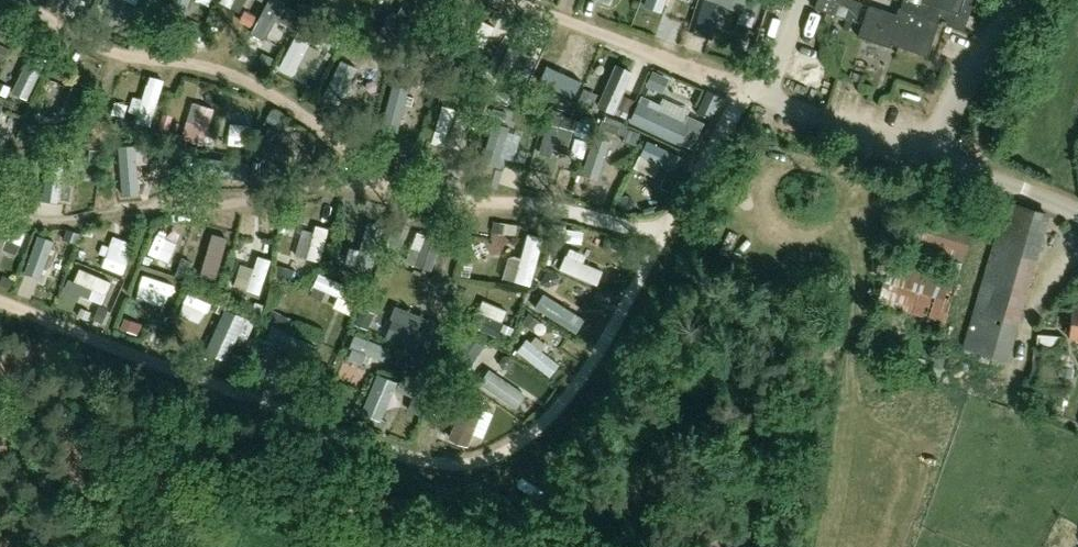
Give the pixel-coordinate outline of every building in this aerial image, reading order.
[(17,1),(15,0),(0,0),(0,9),(12,14),(17,1)] [(298,0),(283,0),(270,29),(282,35),(298,0)] [(310,1),(336,14),(343,0),(311,0),(310,1)] [(760,0),(704,0),(693,33),(709,38),(720,4),(755,16),(760,0)] [(854,0),(817,0),(815,7),(854,21),(861,2),(854,0)] [(926,57),(938,23),(963,32),(973,0),(922,0),(921,2),(916,0),(903,0),(900,8),(898,7),(896,15),(868,5),(857,37),(888,48),(890,45),(926,57)] [(310,61),(328,63),(332,35),(315,32),(310,61)] [(3,73),(10,58),(0,54),(0,72),(3,73)] [(368,86),(369,56),(351,55),(350,85),(368,86)] [(29,88),(44,95),(59,66),(43,59),(29,88)] [(858,84),(861,76),(853,73),(850,81),(858,84)] [(77,93),(82,78),(70,74),(65,89),(77,93)] [(400,123),(417,126),(425,80),(407,77),(400,123)] [(462,140),(473,102),(460,98),(449,136),(462,140)] [(670,139),(680,143),(687,126),(639,104),(631,120),(662,135),(659,141),(668,145),(670,139)] [(619,163),(625,134),(613,131),(606,160),(619,163)] [(161,154),(144,153),(143,186),(160,186),(161,154)] [(255,178),(256,166),(232,163),(230,175),(255,178)] [(62,193),(84,195),(87,173),(65,170),(62,193)] [(1005,202),(962,348),(1006,362),(1049,215),(1005,202)] [(972,231),(911,213),(902,245),(963,262),(972,231)] [(7,238),(40,244),(44,225),(11,218),(7,238)] [(334,218),(326,252),(339,255),(347,221),(334,218)] [(73,268),(83,235),(56,227),(46,260),(73,268)] [(547,228),(533,273),(549,278),(563,233),(547,228)] [(201,260),(210,239),(189,231),(181,251),(201,260)] [(448,263),(457,241),(432,231),(423,253),(448,263)] [(227,239),(220,270),(240,274),(247,243),(227,239)] [(282,287),(289,251),(275,249),(268,284),(282,287)] [(583,249),(578,267),(617,277),(621,259),(583,249)] [(877,304),(944,323),(956,282),(889,262),(877,304)] [(163,267),(155,291),(182,299),(189,275),(163,267)] [(356,291),(352,299),(369,307),(377,289),(335,269),(331,279),(356,291)] [(201,307),(225,313),(230,293),(206,287),(201,307)] [(560,304),(594,321),(600,308),(566,291),(560,304)] [(251,301),(240,320),(260,332),(271,313),(251,301)] [(393,319),(385,338),(413,349),(408,361),(425,368),(437,337),(439,337),(444,325),(395,306),(390,318),(393,319)] [(497,306),(491,317),(516,329),(522,318),(497,306)] [(536,342),(568,370),(578,358),(546,331),(536,342)] [(1036,344),(1060,346),(1061,336),(1037,334),(1036,344)] [(536,401),(546,388),(510,362),(500,375),(536,401)] [(1074,369),(1059,367),(1058,376),(1073,377),(1074,369)] [(404,369),(391,399),(404,405),(417,375),(404,369)] [(1058,393),(1048,392),(1046,403),(1057,404),(1058,393)]
